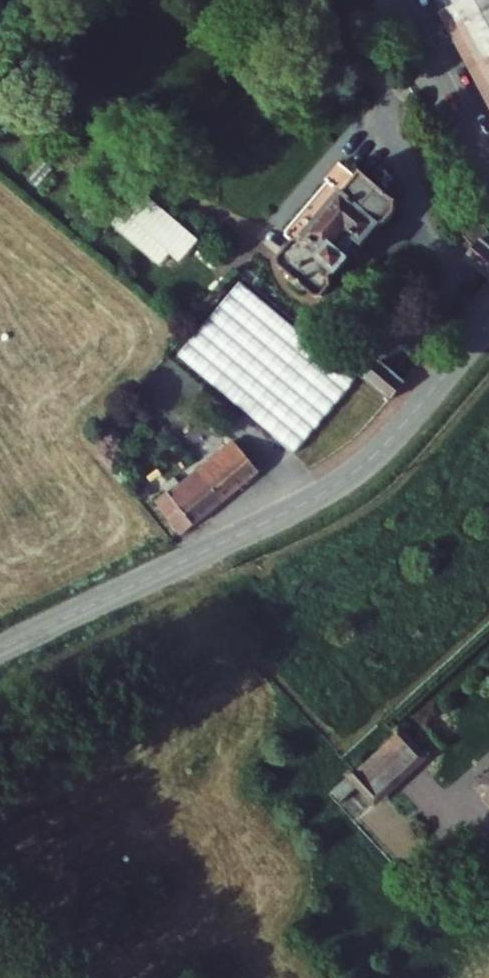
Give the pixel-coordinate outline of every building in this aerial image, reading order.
[(488,55),(488,0),(460,0),(488,55)] [(290,250),(332,286),(340,287),(353,272),(354,264),(364,252),(368,255),(387,232),(384,230),(394,218),(402,216),(414,202),(414,193),(380,163),(368,176),(360,170),(352,180),(344,173),(300,224),(304,228),(290,243),(290,250)] [(179,262),(199,239),(141,188),(111,222),(160,265),(170,254),(179,262)] [(488,279),(488,278),(488,235),(471,201),(458,207),(477,243),(465,259),(488,279)] [(271,283),(213,344),(264,386),(294,360),(303,370),(312,378),(320,384),(331,388),(335,390),(336,392),(341,397),(347,403),(313,439),(317,445),(378,379),(271,283)] [(205,352),(269,410),(279,399),(264,386),(213,344),(205,352)] [(361,353),(406,390),(423,369),(399,349),(388,362),(368,345),(361,353)] [(269,410),(312,450),(317,445),(313,439),(347,403),(341,397),(336,392),(335,390),(331,388),(320,384),(312,378),(303,370),(294,360),(264,386),(279,399),(269,410)] [(185,507),(200,523),(275,462),(248,430),(200,472),(208,481),(196,492),(184,479),(173,489),(187,505),(185,507)] [(331,795),(338,804),(361,785),(374,801),(423,761),(403,737),(331,795)]
